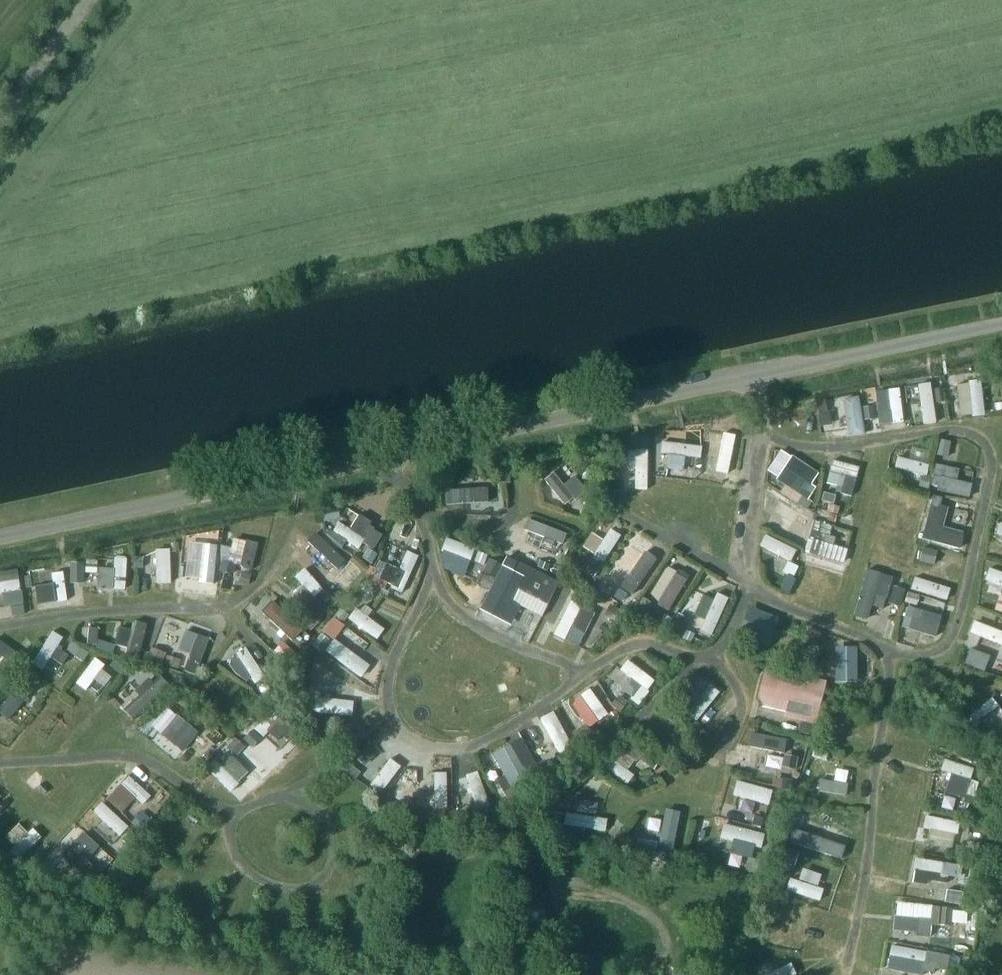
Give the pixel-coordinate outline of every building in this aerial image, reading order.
[(937,380),(923,382),(928,423),(942,421),(937,380)] [(987,380),(963,381),(964,415),(988,414),(987,380)] [(922,383),(909,385),(911,399),(924,397),(922,383)] [(906,387),(881,389),(883,423),(909,421),(906,387)] [(848,397),(852,435),(870,433),(865,395),(848,397)] [(834,398),(822,399),(825,425),(837,424),(834,398)] [(720,471),(735,472),(739,432),(711,430),(709,455),(721,456),(720,471)] [(939,438),(938,456),(954,457),(956,439),(939,438)] [(666,452),(673,453),(671,467),(689,469),(691,455),(706,457),(707,445),(668,440),(666,452)] [(772,470),(810,497),(826,475),(788,447),(772,470)] [(654,449),(640,449),(640,488),(653,489),(654,449)] [(899,467),(931,475),(934,464),(902,455),(899,467)] [(831,487),(858,492),(863,464),(836,459),(831,487)] [(963,479),(964,466),(939,463),(936,490),(976,494),(977,481),(963,479)] [(559,470),(549,478),(570,504),(590,489),(579,474),(568,482),(559,470)] [(492,486),(449,487),(449,502),(493,501),(492,486)] [(926,540),(967,547),(970,530),(946,526),(951,496),(934,493),(926,540)] [(784,515),(779,524),(805,537),(816,516),(779,497),(773,509),(784,515)] [(336,531),(360,549),(379,523),(366,513),(354,528),(344,520),(336,531)] [(529,529),(567,541),(570,530),(533,518),(529,529)] [(846,567),(853,548),(824,539),(828,525),(818,522),(808,555),(846,567)] [(613,559),(623,531),(612,528),(610,536),(594,530),(587,550),(613,559)] [(321,530),(311,539),(340,570),(350,560),(321,530)] [(769,534),(764,546),(796,560),(801,548),(769,534)] [(238,536),(237,545),(226,544),(224,562),(259,567),(263,540),(238,536)] [(442,561),(470,572),(480,547),(452,536),(442,561)] [(205,564),(216,564),(216,538),(205,538),(205,564)] [(161,548),(163,582),(177,581),(176,547),(161,548)] [(632,548),(614,577),(634,589),(652,560),(632,548)] [(412,549),(402,566),(390,560),(384,571),(374,566),(368,577),(402,595),(424,556),(412,549)] [(565,579),(512,555),(508,563),(484,552),(480,560),(490,564),(487,570),(500,576),(485,608),(516,622),(524,604),(549,615),(565,579)] [(141,581),(161,581),(160,554),(140,554),(141,581)] [(102,589),(132,589),(132,556),(119,556),(119,568),(102,567),(102,560),(75,560),(74,581),(92,582),(92,574),(102,574),(102,589)] [(655,600),(679,608),(691,573),(667,565),(655,600)] [(994,565),(989,579),(1001,583),(1001,568),(994,565)] [(310,566),(299,574),(307,584),(299,591),(320,617),(330,609),(320,595),(328,589),(310,566)] [(57,580),(54,567),(37,571),(39,584),(57,580)] [(893,596),(898,575),(870,568),(858,614),(873,618),(879,593),(893,596)] [(30,612),(23,570),(0,573),(0,593),(11,591),(13,605),(0,607),(0,617),(30,612)] [(39,585),(42,604),(72,599),(67,570),(57,571),(58,582),(39,585)] [(916,590),(953,598),(956,585),(918,577),(916,590)] [(899,584),(892,598),(904,603),(910,589),(899,584)] [(721,590),(704,630),(717,635),(733,596),(721,590)] [(875,617),(883,619),(887,596),(879,595),(875,617)] [(558,634),(584,645),(600,610),(574,598),(558,634)] [(296,639),(307,627),(277,599),(266,610),(296,639)] [(941,635),(947,615),(913,606),(907,625),(941,635)] [(382,639),(390,627),(360,607),(352,618),(382,639)] [(735,639),(749,645),(751,639),(767,646),(778,619),(748,607),(735,639)] [(979,619),(974,632),(1001,643),(1001,627),(979,619)] [(132,649),(149,651),(153,622),(136,620),(132,649)] [(190,628),(184,649),(208,655),(213,635),(190,628)] [(906,628),(904,642),(917,644),(919,630),(906,628)] [(57,629),(36,662),(48,670),(69,636),(57,629)] [(26,656),(1,635),(0,636),(0,686),(26,656)] [(293,663),(302,652),(286,640),(277,651),(293,663)] [(839,645),(840,680),(863,679),(862,644),(839,645)] [(233,660),(260,688),(282,667),(274,660),(267,667),(248,646),(233,660)] [(988,671),(995,654),(975,646),(969,663),(988,671)] [(98,655),(80,683),(92,691),(110,663),(98,655)] [(651,690),(659,679),(633,658),(625,668),(651,690)] [(159,671),(140,692),(142,694),(127,710),(138,719),(172,682),(159,671)] [(24,676),(1,709),(16,719),(39,686),(24,676)] [(777,679),(773,693),(794,698),(791,710),(815,715),(821,688),(777,679)] [(716,719),(722,709),(713,702),(721,690),(707,680),(691,702),(716,719)] [(594,727),(614,714),(595,686),(575,699),(594,727)] [(980,727),(987,721),(999,735),(1001,732),(1001,702),(995,695),(971,718),(980,727)] [(313,713),(358,714),(358,698),(314,697),(313,713)] [(277,705),(248,738),(276,763),(305,730),(277,705)] [(179,714),(171,728),(178,733),(173,740),(189,750),(202,728),(179,714)] [(584,741),(597,733),(591,722),(577,730),(584,741)] [(755,732),(754,747),(790,750),(791,736),(755,732)] [(638,773),(631,769),(637,757),(657,769),(662,760),(626,740),(610,769),(633,782),(638,773)] [(497,752),(516,791),(535,782),(516,742),(497,752)] [(212,770),(236,792),(255,771),(231,750),(212,770)] [(948,758),(945,770),(954,773),(948,792),(969,798),(978,767),(948,758)] [(111,798),(131,816),(153,791),(133,774),(111,798)] [(824,790),(851,794),(853,782),(825,778),(824,790)] [(612,829),(612,817),(602,816),(603,799),(578,798),(577,810),(570,810),(570,826),(612,829)] [(124,836),(134,825),(107,800),(96,811),(124,836)] [(137,822),(148,829),(156,817),(145,810),(137,822)] [(663,847),(675,848),(680,814),(668,813),(663,847)] [(807,830),(818,835),(813,847),(846,861),(852,847),(832,838),(838,826),(814,815),(807,830)] [(962,832),(964,819),(930,815),(928,827),(962,832)] [(37,826),(13,851),(23,860),(47,835),(37,826)] [(80,870),(98,849),(79,834),(61,855),(80,870)] [(791,864),(795,851),(779,846),(775,859),(791,864)] [(103,849),(91,865),(104,874),(116,858),(103,849)] [(916,876),(962,883),(966,863),(919,856),(916,876)] [(791,890),(825,899),(829,886),(795,877),(791,890)] [(951,888),(949,902),(967,904),(969,890),(951,888)] [(904,902),(903,914),(922,916),(921,929),(936,930),(939,905),(904,902)] [(942,921),(956,922),(957,905),(943,904),(942,921)] [(895,947),(894,970),(953,972),(954,949),(895,947)] [(799,974),(793,962),(767,974),(797,974),(799,974)]
